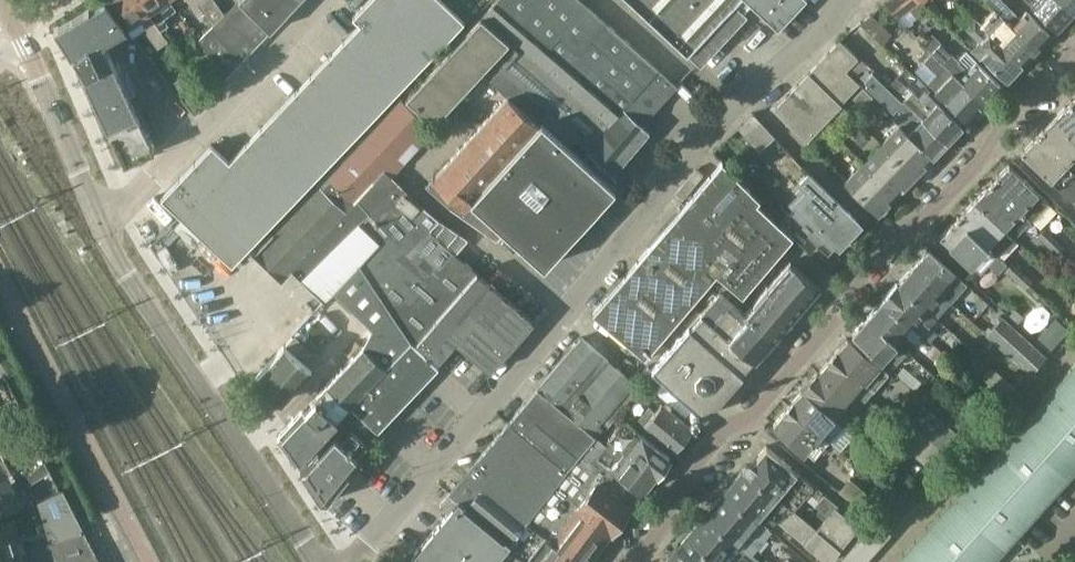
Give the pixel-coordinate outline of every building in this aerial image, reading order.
[(54,27),(79,66),(124,163),(155,149),(104,41),(126,28),(106,0),(104,0),(90,8),(89,7),(54,27)] [(126,28),(133,37),(146,27),(147,30),(147,33),(158,48),(167,41),(160,30),(138,0),(106,0),(126,28)] [(160,30),(168,25),(156,7),(166,0),(138,0),(160,30)] [(187,0),(196,12),(201,9),(212,24),(216,20),(202,0),(187,0)] [(225,12),(203,34),(199,38),(227,76),(257,44),(257,45),(272,29),(288,11),(299,0),(237,0),(225,12)] [(223,13),(213,0),(202,0),(216,20),(223,13)] [(427,60),(464,20),(443,0),(368,0),(353,16),(360,23),(295,91),(348,142),(427,60)] [(503,0),(497,0),(481,17),(465,34),(504,69),(549,110),(542,118),(543,118),(571,143),(576,138),(587,148),(587,149),(614,172),(649,131),(641,124),(503,0)] [(641,124),(676,84),(581,0),(503,0),(641,124)] [(804,0),(634,0),(702,63),(746,16),(742,12),(751,2),(778,27),(804,0)] [(920,0),(888,0),(884,3),(897,16),(920,0)] [(1012,25),(1037,49),(1042,43),(1045,42),(1047,39),(1049,36),(1051,34),(1026,11),(1020,17),(1012,9),(1004,0),(986,0),(996,10),(997,11),(1004,17),(1012,25)] [(1057,28),(1073,11),(1062,0),(1028,0),(1031,3),(1057,28)] [(1073,11),(1074,9),(1074,0),(1062,0),(1073,11)] [(982,26),(989,32),(1004,17),(997,11),(982,26)] [(871,13),(860,23),(874,36),(884,45),(894,34),(871,13)] [(980,59),(984,55),(989,60),(1008,79),(1022,64),(998,41),(989,32),(982,26),(976,20),(975,21),(968,14),(962,20),(969,27),(968,28),(980,40),(971,50),(980,59)] [(998,41),(1022,64),(1037,49),(1012,25),(998,41)] [(504,69),(465,34),(406,98),(437,127),(449,114),(445,110),(481,72),(491,81),(504,69)] [(846,70),(859,57),(856,55),(840,39),(828,52),(846,70)] [(941,44),(933,52),(985,102),(1002,85),(977,61),(969,70),(959,60),(952,54),(941,44)] [(860,83),(846,70),(828,52),(818,62),(850,93),(860,83)] [(933,86),(935,89),(968,120),(985,102),(933,52),(924,62),(941,76),(933,86)] [(840,104),(850,93),(818,62),(808,73),(840,104)] [(426,186),(450,207),(493,238),(502,228),(484,211),(557,135),(542,121),(539,124),(538,123),(543,118),(542,118),(549,110),(504,69),(491,81),(508,96),(434,177),(426,186)] [(894,117),(900,123),(933,156),(948,141),(904,99),(874,71),(864,81),(868,85),(867,87),(896,115),(894,117)] [(807,138),(840,104),(808,73),(775,107),(807,138)] [(192,111),(209,93),(199,82),(182,98),(192,111)] [(863,87),(854,97),(863,106),(873,96),(863,87)] [(948,141),(962,126),(937,103),(931,108),(912,90),(904,99),(948,141)] [(212,144),(161,197),(206,240),(232,264),(348,142),(295,91),(230,160),(212,144)] [(420,145),(434,129),(401,99),(329,177),(328,176),(317,187),(318,188),(276,234),(274,232),(256,251),(283,277),(291,268),(302,278),(359,221),(397,180),(392,175),(404,162),(397,155),(413,138),(420,145)] [(1071,99),(1064,106),(1064,107),(1055,117),(1074,136),(1074,103),(1071,99)] [(844,107),(835,117),(845,126),(854,116),(844,107)] [(753,113),(739,127),(760,149),(775,136),(753,113)] [(1055,117),(1044,128),(1038,134),(1074,170),(1074,136),(1055,117)] [(915,174),(933,156),(900,123),(881,142),(915,174)] [(827,126),(817,135),(827,144),(836,135),(827,126)] [(1038,134),(1037,135),(1022,151),(1063,191),(1074,177),(1074,170),(1038,134)] [(615,187),(557,135),(484,211),(502,228),(544,266),(615,187)] [(864,161),(898,193),(915,174),(881,142),(864,161)] [(760,198),(722,161),(664,228),(717,273),(743,295),(793,236),(757,202),(760,198)] [(845,180),(879,212),(898,193),(864,161),(845,180)] [(998,175),(992,180),(1033,219),(1049,202),(1009,164),(998,175)] [(836,242),(839,244),(860,222),(808,172),(799,181),(810,191),(797,205),(781,222),(811,251),(812,250),(809,248),(817,240),(827,251),(836,242)] [(1063,191),(1074,203),(1074,177),(1063,191)] [(359,221),(376,240),(379,243),(360,263),(392,312),(412,340),(414,341),(416,343),(477,271),(476,269),(455,252),(468,238),(440,219),(415,198),(397,180),(359,221)] [(976,198),(1016,236),(1033,219),(992,180),(985,188),(976,198)] [(1016,236),(976,198),(965,210),(964,210),(959,215),(1000,254),(1016,236)] [(1000,254),(959,215),(951,223),(952,224),(941,235),(942,236),(934,244),(950,260),(958,252),(971,264),(972,263),(982,272),(1000,254)] [(1047,246),(1056,236),(1047,227),(1037,236),(1047,246)] [(664,228),(634,263),(687,308),(717,273),(664,228)] [(1066,246),(1056,236),(1047,246),(1057,256),(1066,246)] [(954,301),(969,285),(928,248),(913,265),(954,301)] [(790,260),(745,312),(773,337),(819,285),(790,260)] [(1015,279),(1023,269),(1015,261),(1006,270),(1015,279)] [(364,346),(328,383),(350,405),(354,408),(415,344),(413,342),(412,340),(392,312),(360,263),(333,291),(333,292),(335,291),(374,328),(364,346)] [(634,263),(622,278),(607,295),(593,312),(645,357),(687,308),(634,263)] [(913,265),(898,281),(938,318),(954,301),(913,265)] [(1034,280),(1023,269),(1015,279),(1025,289),(1034,280)] [(491,371),(534,320),(477,271),(417,341),(439,360),(456,341),(491,371)] [(882,298),(882,299),(922,335),(930,342),(937,334),(929,327),(938,318),(898,281),(897,281),(882,298)] [(695,406),(692,410),(691,411),(691,412),(690,412),(690,413),(691,414),(691,415),(692,416),(693,417),(694,417),(695,417),(697,416),(701,411),(706,415),(743,373),(738,369),(750,355),(755,359),(773,337),(745,312),(720,290),(700,312),(702,313),(690,326),(689,325),(652,368),(695,406)] [(922,335),(882,299),(868,315),(909,351),(915,356),(921,349),(915,343),(922,335)] [(868,315),(852,333),(893,370),(909,351),(868,315)] [(1046,355),(1002,316),(988,333),(1030,372),(1046,355)] [(314,352),(294,334),(286,344),(285,344),(255,377),(256,378),(253,382),(254,387),(265,396),(270,397),(273,393),(281,399),(280,400),(282,401),(312,367),(314,352)] [(635,383),(582,337),(559,364),(619,414),(635,394),(629,389),(635,383)] [(848,337),(834,354),(874,390),(889,373),(848,337),(848,338),(848,337)] [(354,408),(378,431),(439,366),(415,344),(354,408)] [(867,398),(874,390),(834,354),(819,371),(828,379),(860,408),(867,414),(874,404),(867,398)] [(994,561),(1064,483),(1074,471),(1074,362),(895,561),(993,561),(994,561)] [(559,364),(538,389),(588,430),(596,421),(599,424),(603,418),(610,424),(619,414),(559,364)] [(990,396),(1003,408),(1019,391),(993,368),(984,378),(996,388),(990,396)] [(920,384),(902,369),(898,375),(915,390),(920,384)] [(638,377),(646,383),(656,391),(665,399),(673,405),(679,399),(644,370),(638,377)] [(847,423),(860,408),(828,379),(819,371),(818,371),(805,386),(847,423)] [(350,405),(328,383),(316,397),(278,438),(296,463),(332,424),(336,427),(354,408),(350,405)] [(646,383),(638,393),(648,401),(656,391),(646,383)] [(804,388),(790,404),(832,440),(847,423),(805,386),(803,388),(804,388)] [(588,430),(538,389),(509,422),(566,469),(585,446),(592,452),(601,440),(595,435),(602,427),(598,424),(599,424),(596,421),(588,430)] [(990,423),(1003,408),(990,396),(976,411),(990,423)] [(665,399),(662,402),(655,410),(651,407),(640,420),(644,423),(674,448),(687,433),(692,428),(670,409),(673,405),(665,399)] [(962,414),(951,403),(943,411),(954,422),(962,414)] [(815,458),(832,440),(790,404),(774,423),(815,458)] [(911,422),(920,430),(950,455),(952,456),(967,440),(926,404),(911,422)] [(364,431),(376,442),(382,435),(356,411),(350,418),(364,431)] [(12,427),(9,423),(5,425),(0,416),(0,433),(12,427)] [(364,431),(350,418),(335,434),(341,440),(352,428),(360,435),(364,431)] [(656,473),(656,474),(657,474),(671,456),(624,420),(613,435),(611,438),(650,468),(656,473)] [(452,490),(511,539),(513,537),(566,469),(509,422),(471,467),(452,490)] [(14,439),(11,434),(15,431),(12,427),(0,433),(0,447),(14,439)] [(360,436),(360,435),(352,428),(341,440),(335,434),(301,471),(311,488),(328,470),(331,473),(344,459),(341,457),(360,436)] [(906,446),(936,472),(950,455),(920,430),(906,446)] [(331,473),(328,470),(311,488),(320,501),(328,502),(366,455),(360,450),(367,442),(360,436),(341,457),(344,459),(331,473)] [(607,445),(601,440),(592,452),(643,491),(656,474),(656,473),(650,468),(611,438),(607,442),(608,444),(607,445)] [(828,514),(815,529),(840,550),(860,527),(838,509),(840,505),(815,485),(814,486),(767,445),(747,468),(744,466),(744,467),(745,468),(794,510),(810,492),(819,500),(816,504),(828,514)] [(631,506),(643,491),(592,452),(585,446),(566,469),(513,537),(530,550),(545,561),(586,561),(611,529),(612,530),(631,506)] [(44,460),(38,449),(11,465),(6,456),(0,459),(0,485),(44,460)] [(0,485),(0,511),(27,496),(22,487),(50,471),(44,460),(0,485)] [(725,491),(759,519),(758,520),(765,525),(777,511),(779,514),(776,518),(780,522),(828,561),(830,561),(840,550),(815,529),(794,510),(745,468),(725,491)] [(848,476),(839,488),(864,508),(873,496),(848,476)] [(926,489),(913,478),(905,488),(917,498),(926,489)] [(21,550),(46,542),(46,541),(83,529),(63,489),(38,501),(41,511),(45,523),(36,526),(38,531),(13,538),(7,517),(1,519),(0,519),(0,556),(21,550)] [(452,490),(441,503),(450,511),(407,561),(521,561),(530,550),(513,537),(511,539),(452,490)] [(738,542),(737,543),(752,555),(772,531),(765,525),(758,520),(759,519),(725,491),(705,514),(738,542)] [(721,561),(759,561),(760,561),(752,555),(737,543),(738,542),(705,514),(688,535),(721,561)] [(893,531),(878,518),(839,561),(866,561),(893,531)] [(99,559),(83,529),(46,541),(47,544),(21,551),(21,550),(0,556),(0,561),(90,561),(99,559)] [(688,535),(671,555),(679,561),(721,561),(688,535)] [(530,550),(521,561),(545,561),(530,550)]
